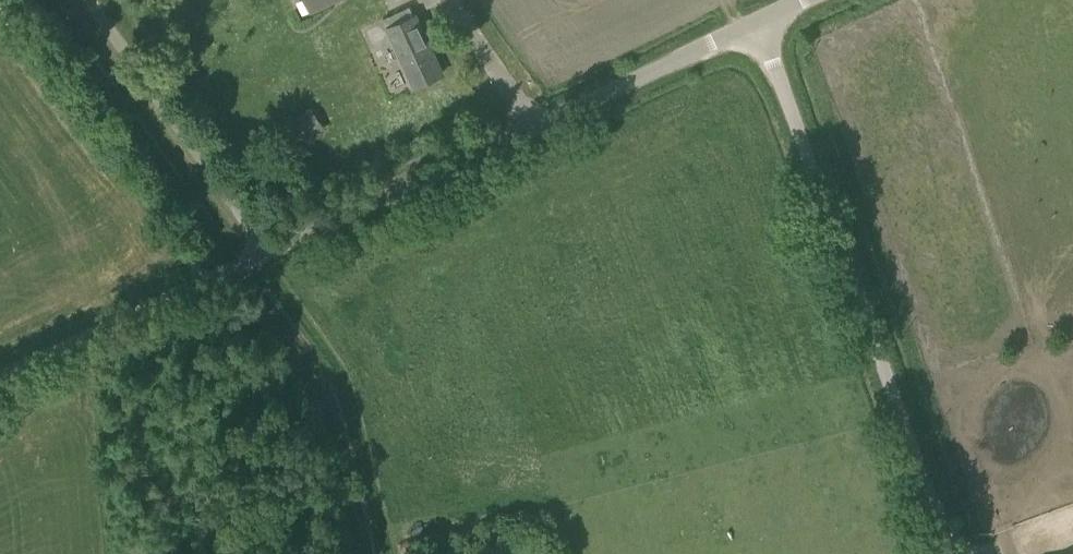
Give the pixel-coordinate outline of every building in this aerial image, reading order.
[(311,14),(340,0),(305,0),(311,14)] [(415,16),(410,6),(385,18),(389,28),(387,29),(414,87),(443,73),(416,15),(415,16)]
